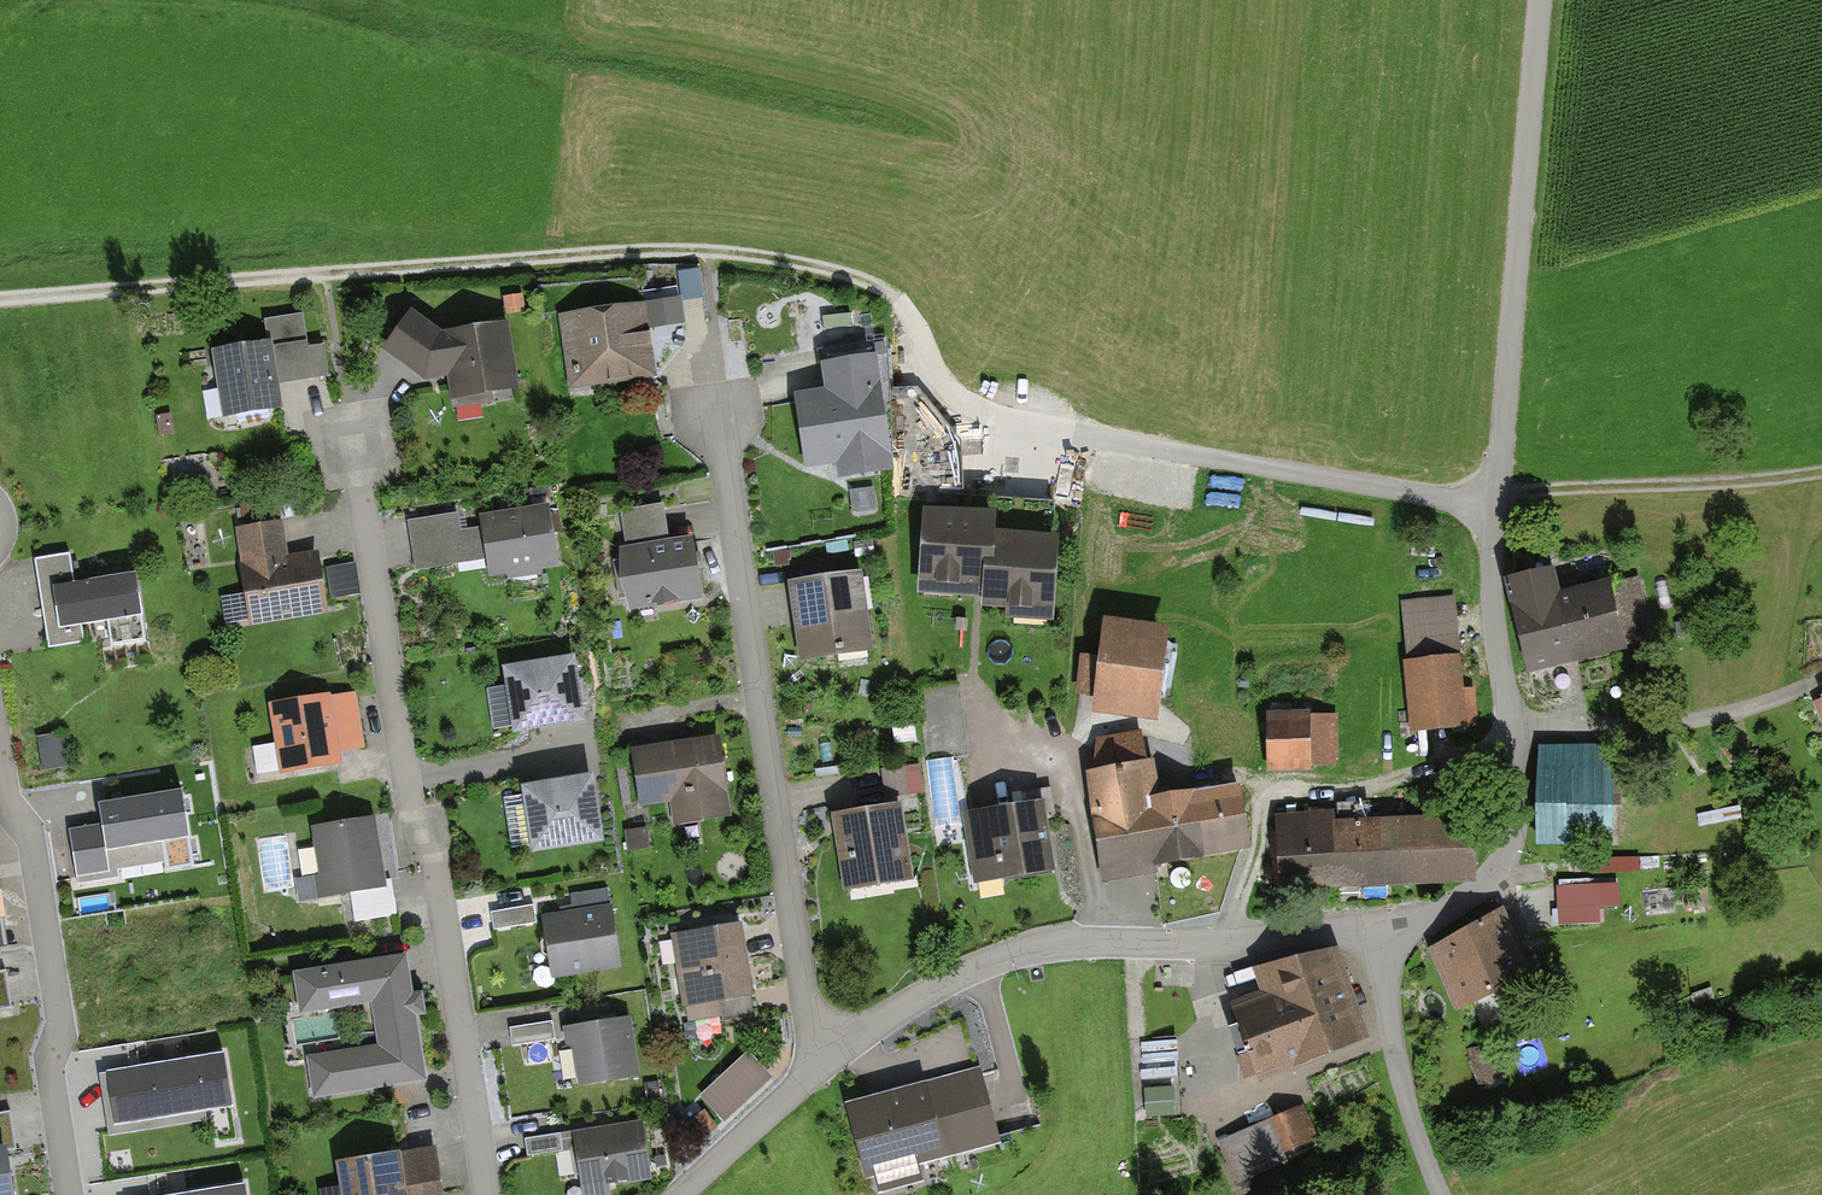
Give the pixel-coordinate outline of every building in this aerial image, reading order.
[(650,305),(562,315),(570,385),(658,376),(650,305)] [(270,346),(218,354),(227,411),(276,403),(273,383),(312,377),(302,315),(266,320),(270,346)] [(446,336),(418,316),(391,353),(431,381),(453,379),(456,399),(524,391),(517,330),(446,336)] [(889,354),(830,361),(833,390),(798,393),(806,467),(843,463),(845,478),(902,472),(889,354)] [(954,515),(926,513),(922,580),(987,584),(986,603),(1050,607),(1056,509),(955,502),(954,515)] [(466,511),(415,517),(422,567),(496,557),(498,576),(565,567),(556,506),(488,515),(490,525),(469,528),(466,511)] [(671,506),(624,513),(638,610),(712,599),(703,537),(676,541),(671,506)] [(288,520),(241,526),(254,622),(334,611),(326,552),(294,557),(288,520)] [(69,554),(35,559),(44,616),(57,614),(59,628),(106,621),(110,646),(147,641),(137,573),(74,583),(69,554)] [(870,568),(794,579),(805,659),(882,648),(870,568)] [(1564,569),(1511,582),(1530,665),(1650,638),(1633,579),(1571,596),(1564,569)] [(223,594),(228,623),(250,619),(244,590),(223,594)] [(1459,601),(1405,606),(1417,731),(1481,725),(1478,691),(1467,691),(1459,601)] [(1108,657),(1086,654),(1080,694),(1102,697),(1100,708),(1163,717),(1176,631),(1113,622),(1108,657)] [(570,662),(509,671),(517,727),(579,717),(570,662)] [(360,694),(274,708),(285,779),(347,768),(345,756),(369,752),(360,694)] [(1315,709),(1270,711),(1273,776),(1311,774),(1311,766),(1341,765),(1339,717),(1316,718),(1315,709)] [(1141,733),(1108,740),(1110,749),(1097,751),(1094,773),(1093,815),(1101,869),(1248,844),(1239,789),(1210,794),(1208,781),(1192,784),(1195,797),(1155,805),(1141,733)] [(724,736),(636,747),(644,806),(672,803),(674,825),(735,817),(724,736)] [(67,743),(40,748),(44,769),(71,765),(67,743)] [(620,746),(623,803),(638,802),(635,746),(620,746)] [(1616,749),(1539,748),(1538,839),(1615,840),(1616,749)] [(902,768),(883,771),(887,795),(906,792),(902,768)] [(589,780),(527,790),(536,846),(598,836),(589,780)] [(1024,807),(966,816),(975,867),(1002,863),(1004,877),(1051,869),(1043,826),(1056,824),(1050,787),(1021,791),(1024,807)] [(182,789),(99,802),(102,824),(69,829),(78,885),(119,878),(115,849),(161,842),(166,870),(194,866),(182,789)] [(521,795),(504,797),(506,808),(523,806),(521,795)] [(896,808),(838,817),(848,879),(906,870),(896,808)] [(1367,808),(1277,812),(1280,885),(1449,877),(1474,865),(1472,823),(1370,827),(1367,808)] [(372,817),(314,826),(322,873),(316,874),(320,896),(341,892),(340,887),(351,885),(356,920),(396,913),(390,879),(382,880),(372,817)] [(1596,886),(1556,888),(1559,925),(1598,922),(1596,886)] [(533,904),(490,911),(493,930),(536,922),(533,904)] [(627,968),(617,904),(544,915),(554,979),(627,968)] [(1499,912),(1433,950),(1459,1006),(1527,976),(1499,912)] [(747,927),(678,935),(687,1019),(721,1016),(719,1001),(755,997),(747,927)] [(1269,994),(1239,1004),(1265,1082),(1371,1048),(1338,946),(1261,970),(1269,994)] [(404,957),(297,974),(302,1009),(373,998),(381,1046),(310,1057),(316,1095),(423,1077),(404,957)] [(639,1018),(568,1025),(570,1045),(581,1044),(584,1086),(645,1081),(639,1018)] [(552,1020),(509,1027),(512,1046),(555,1039),(552,1020)] [(775,1075),(751,1049),(703,1093),(727,1119),(775,1075)] [(231,1106),(223,1052),(107,1070),(113,1114),(155,1108),(156,1118),(231,1106)] [(977,1076),(852,1109),(869,1175),(994,1142),(977,1076)] [(1297,1102),(1218,1136),(1238,1183),(1317,1150),(1297,1102)] [(4,1113),(0,1113),(0,1194),(15,1194),(4,1113)] [(578,1127),(587,1194),(614,1194),(612,1184),(655,1178),(647,1118),(578,1127)] [(563,1150),(560,1132),(524,1137),(527,1155),(563,1150)] [(341,1163),(346,1194),(411,1194),(438,1191),(431,1149),(341,1163)] [(244,1184),(170,1194),(246,1194),(244,1184)]
